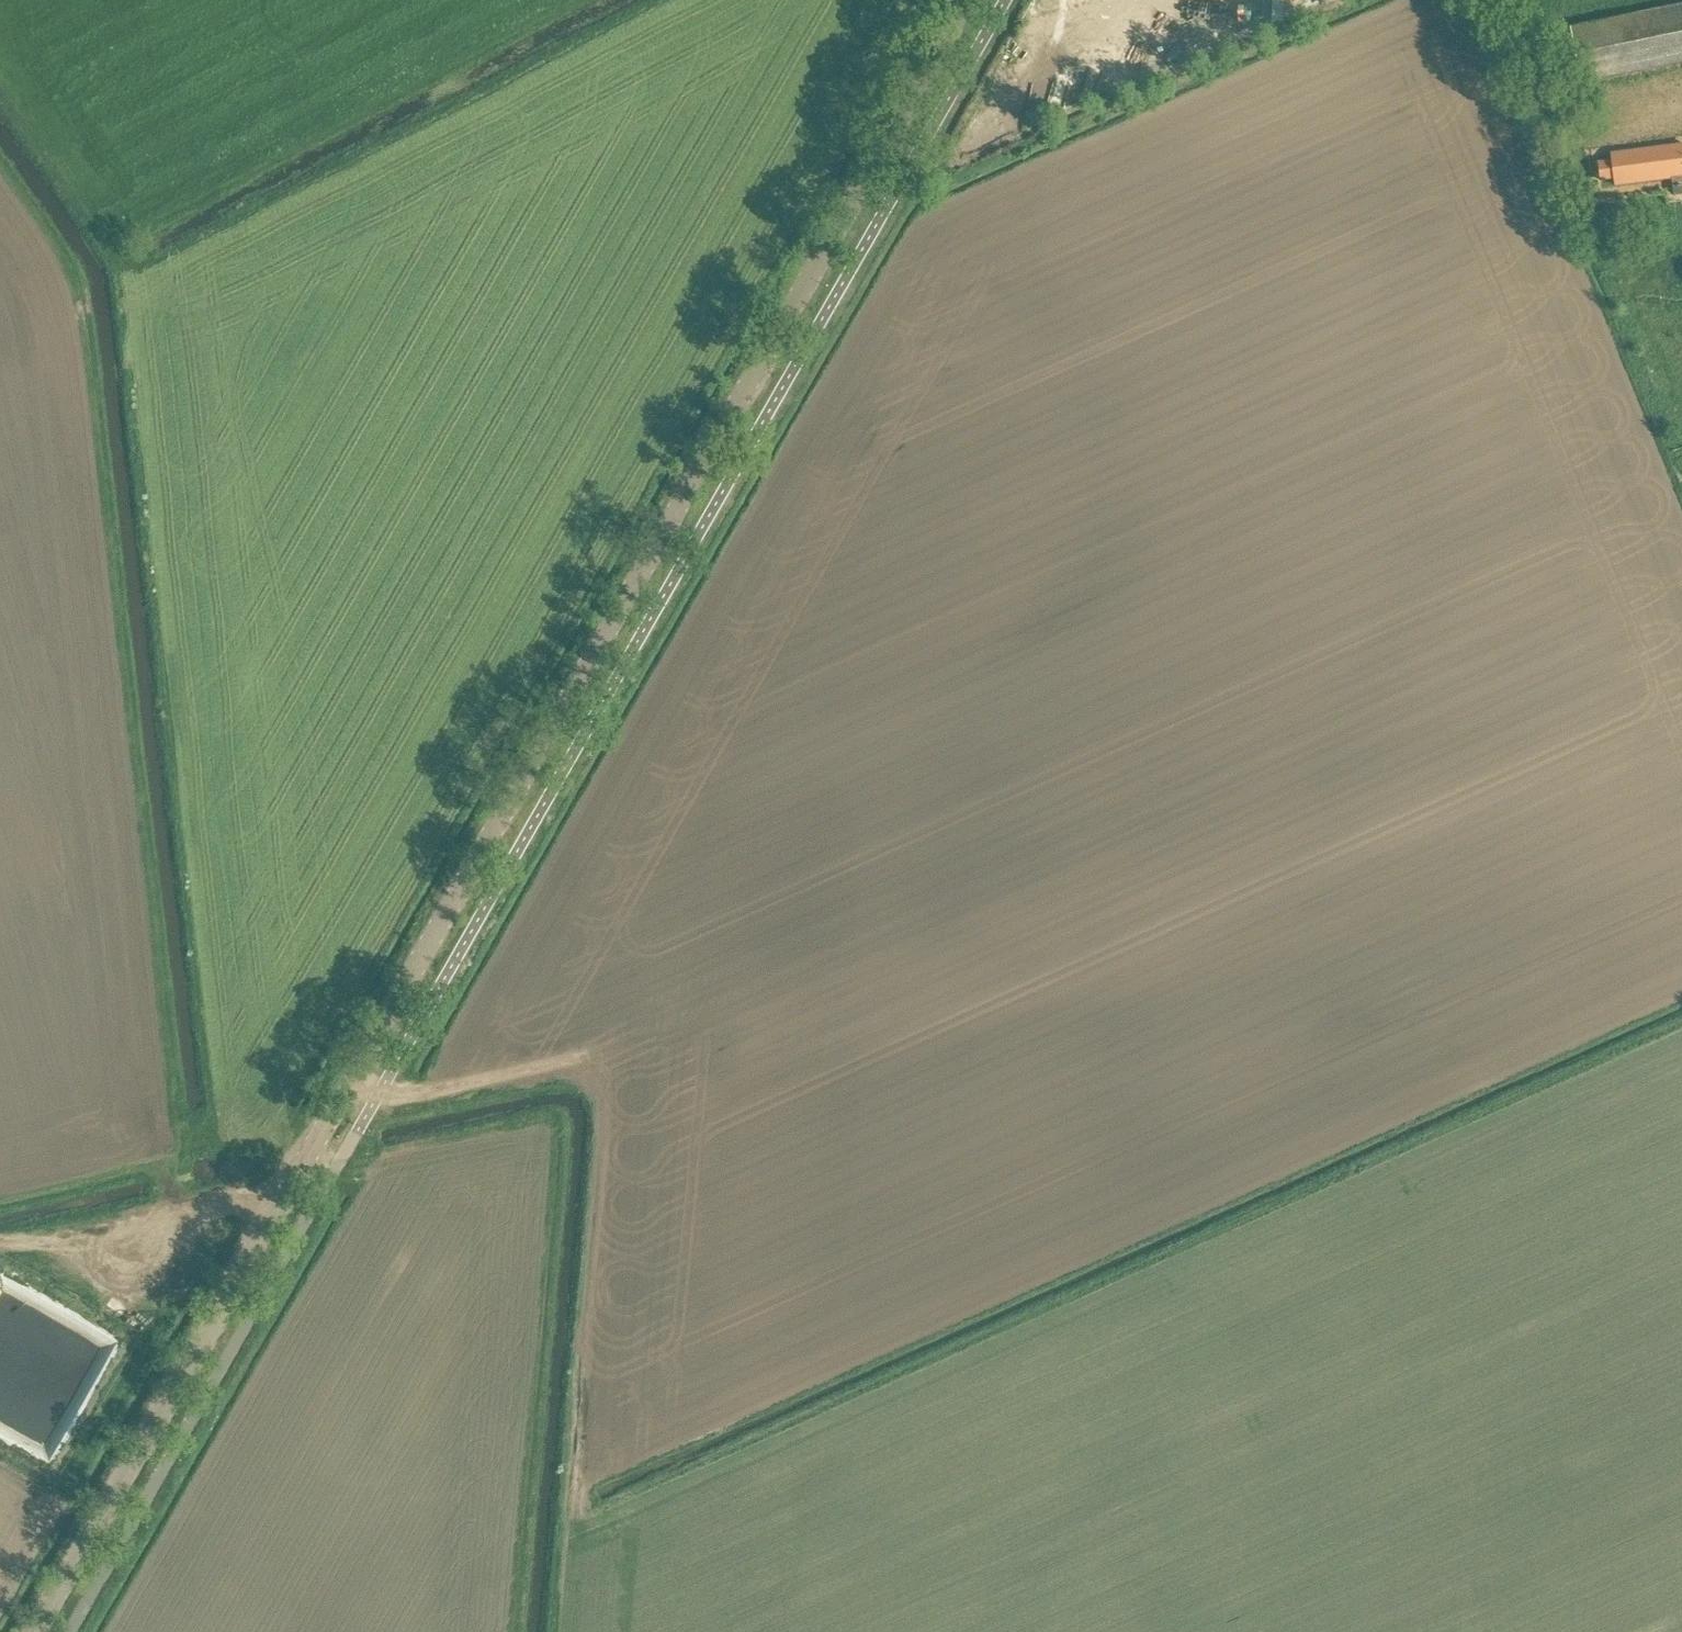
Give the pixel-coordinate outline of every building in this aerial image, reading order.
[(1226,18),(1232,16),(1228,0),(1192,9),(1203,55),(1233,47),(1226,18)] [(1681,69),(1681,11),(1572,32),(1583,89),(1681,69)] [(1681,183),(1681,148),(1612,158),(1618,192),(1681,183)]
